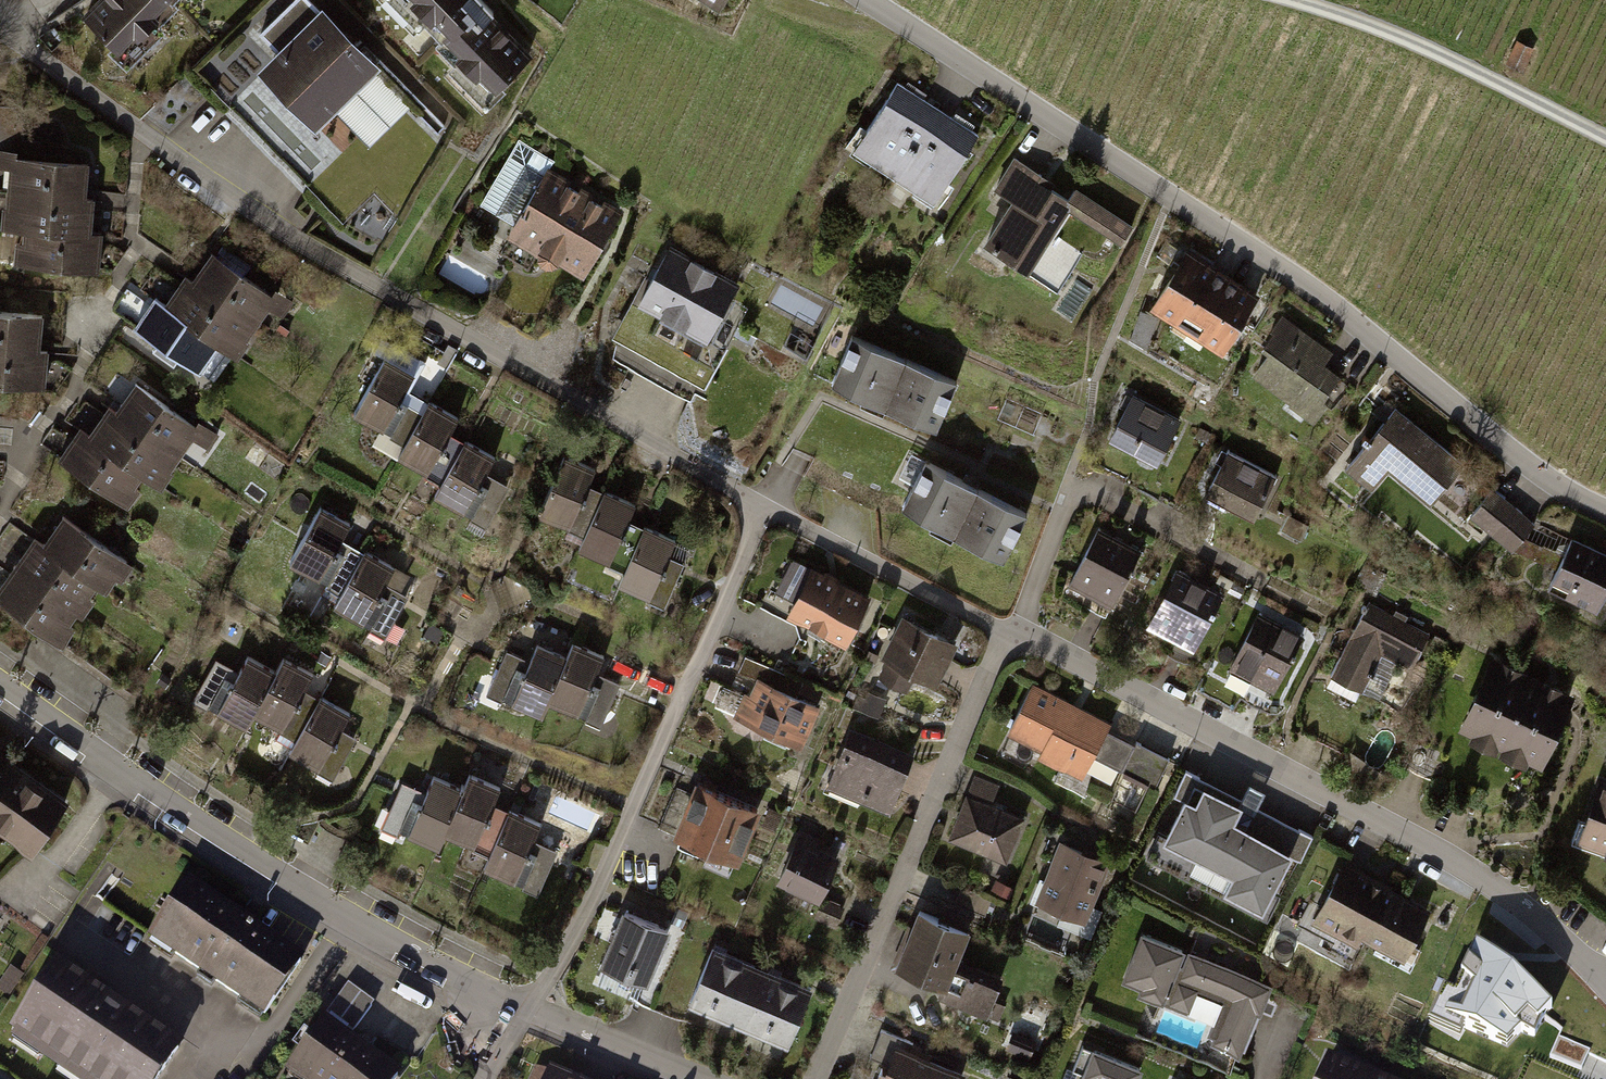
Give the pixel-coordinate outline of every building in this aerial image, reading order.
[(86,17),(127,58),(178,8),(174,4),(177,0),(103,0),(86,17)] [(308,0),(295,0),(260,34),(279,54),(224,107),(304,189),(401,95),(308,0)] [(440,41),(436,45),(487,97),(528,56),(488,16),(493,11),(482,0),(400,0),(440,41)] [(720,15),(730,0),(696,0),(720,15)] [(1540,56),(1520,48),(1510,72),(1530,81),(1540,56)] [(975,127),(894,79),(851,150),(932,198),(975,127)] [(0,153),(0,170),(9,171),(2,225),(20,227),(15,267),(95,276),(102,217),(87,215),(93,164),(0,153)] [(1073,196),(1014,157),(994,186),(1013,198),(982,244),(1022,271),(1066,207),(1118,242),(1130,224),(1077,189),(1073,196)] [(617,215),(542,177),(508,244),(583,282),(617,215)] [(745,286),(670,246),(638,306),(713,346),(745,286)] [(1224,273),(1184,248),(1146,307),(1221,353),(1258,294),(1224,273)] [(174,278),(137,335),(205,379),(222,352),(235,360),(261,320),(280,333),(297,307),(209,250),(186,285),(174,278)] [(0,313),(0,386),(43,389),(47,316),(0,313)] [(1333,351),(1281,316),(1262,343),(1270,348),(1252,375),(1314,416),(1341,376),(1324,365),(1333,351)] [(953,384),(849,339),(831,382),(935,426),(953,384)] [(417,379),(383,362),(354,418),(403,443),(394,460),(427,477),(417,497),(486,532),(508,490),(486,479),(495,462),(449,439),(458,422),(408,397),(417,379)] [(101,402),(61,460),(125,504),(145,476),(160,486),(187,448),(203,458),(218,436),(133,378),(111,409),(101,402)] [(1180,419),(1131,393),(1126,403),(1106,439),(1156,465),(1180,419)] [(1458,460),(1396,407),(1373,434),(1367,429),(1364,432),(1371,439),(1349,465),(1371,484),(1392,460),(1397,465),(1420,484),(1429,474),(1431,471),(1441,480),(1458,460)] [(1276,476),(1227,450),(1220,463),(1204,494),(1253,520),(1276,476)] [(595,469),(564,455),(542,505),(539,504),(537,508),(540,509),(539,513),(570,526),(595,469)] [(1030,510),(926,457),(901,504),(1006,557),(1030,510)] [(1513,548),(1534,521),(1492,487),(1470,515),(1513,548)] [(634,504),(604,491),(579,549),(609,562),(620,537),(623,539),(625,534),(622,532),(634,504)] [(351,527),(320,510),(289,568),(324,587),(316,602),(386,639),(408,598),(383,585),(389,572),(341,547),(351,527)] [(63,519),(42,551),(33,545),(0,595),(0,600),(65,643),(100,590),(112,598),(134,565),(63,519)] [(675,539),(644,526),(619,584),(650,597),(660,572),(664,574),(666,570),(662,568),(675,539)] [(1141,553),(1098,530),(1068,587),(1111,610),(1141,553)] [(1572,538),(1548,590),(1596,613),(1605,593),(1605,554),(1572,538)] [(794,600),(811,566),(792,557),(776,590),(794,600)] [(831,576),(811,566),(794,600),(788,614),(845,642),(869,594),(831,576)] [(1221,602),(1178,580),(1150,635),(1192,657),(1221,602)] [(1432,639),(1373,608),(1336,679),(1366,694),(1384,660),(1413,675),(1432,639)] [(959,650),(903,621),(881,664),(937,693),(959,650)] [(1302,642),(1258,621),(1231,676),(1275,697),(1302,642)] [(604,655),(573,642),(549,700),(587,717),(600,687),(592,683),(604,655)] [(542,715),(567,657),(536,644),(525,671),(516,667),(503,698),(542,715)] [(209,706),(246,726),(275,671),(247,656),(233,682),(224,677),(209,706)] [(758,676),(797,693),(803,681),(745,656),(740,668),(758,676)] [(284,658),(254,713),(283,728),(296,702),(300,705),(302,702),(298,700),(313,673),(284,658)] [(1573,701),(1492,665),(1461,735),(1542,770),(1573,701)] [(797,693),(758,676),(751,693),(744,690),(733,716),(765,730),(762,736),(785,746),(788,739),(804,746),(822,704),(797,693)] [(1109,723),(1030,682),(1004,732),(1037,749),(1034,756),(1080,780),(1092,755),(1105,730),(1109,723)] [(349,712),(320,696),(290,753),(319,768),(332,744),(335,746),(338,741),(334,739),(349,712)] [(304,722),(290,715),(277,739),(291,747),(304,722)] [(913,751),(851,725),(826,784),(888,810),(913,751)] [(1133,744),(1105,730),(1092,755),(1121,769),(1133,744)] [(1133,744),(1121,769),(1153,784),(1167,756),(1134,741),(1133,744)] [(4,835),(29,853),(67,801),(0,753),(0,840),(4,835)] [(1241,800),(1185,770),(1173,792),(1182,797),(1161,837),(1230,873),(1219,892),(1258,912),(1289,853),(1300,859),(1312,837),(1257,808),(1264,795),(1248,786),(1241,800)] [(470,774),(446,833),(475,845),(485,820),(489,822),(491,817),(488,816),(500,787),(470,774)] [(399,830),(439,847),(465,785),(461,783),(460,787),(433,776),(422,803),(413,799),(399,830)] [(1599,777),(1576,841),(1605,851),(1605,780),(1599,777)] [(762,806),(698,779),(677,829),(741,856),(762,806)] [(600,815),(555,794),(546,814),(591,834),(600,815)] [(1026,827),(965,802),(949,840),(1010,865),(1026,827)] [(509,810),(484,867),(524,885),(537,855),(528,851),(540,823),(509,810)] [(843,854),(799,835),(779,879),(823,899),(843,854)] [(1111,870),(1060,848),(1034,905),(1085,928),(1111,870)] [(1383,880),(1344,859),(1319,906),(1308,900),(1295,924),(1323,939),(1319,945),(1351,962),(1363,940),(1375,946),(1372,952),(1410,972),(1422,949),(1411,944),(1428,912),(1381,886),(1380,885),(1383,880)] [(186,881),(147,940),(262,1016),(302,957),(186,881)] [(972,937),(920,915),(893,979),(990,1020),(1002,992),(957,973),(972,937)] [(673,937),(622,916),(599,971),(650,992),(673,937)] [(1273,983),(1146,929),(1125,977),(1218,1016),(1211,1033),(1245,1047),(1273,983)] [(1552,1008),(1476,943),(1455,991),(1445,986),(1428,1022),(1459,1035),(1464,1026),(1507,1046),(1520,1029),(1534,1037),(1542,1018),(1552,1008)] [(815,996),(714,953),(690,1008),(791,1052),(815,996)] [(56,957),(10,1027),(16,1031),(13,1037),(75,1078),(159,1078),(185,1041),(56,957)] [(290,1073),(298,1078),(398,1078),(401,1075),(329,1021),(290,1073)] [(1590,1051),(1559,1037),(1551,1056),(1581,1070),(1590,1051)] [(895,1043),(880,1078),(967,1078),(969,1074),(895,1043)] [(1092,1056),(1082,1078),(1143,1078),(1092,1056)] [(1330,1057),(1321,1078),(1382,1078),(1330,1057)]
